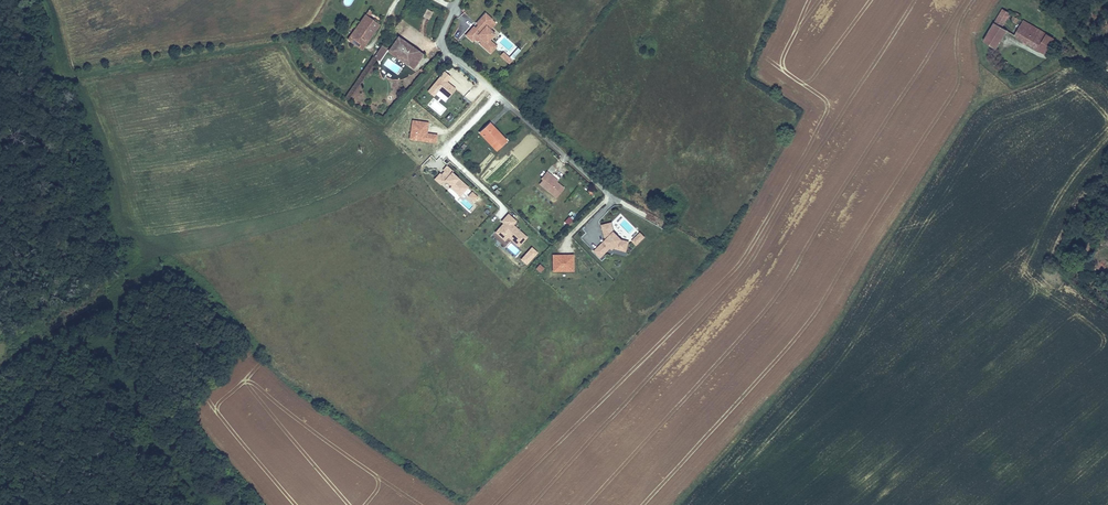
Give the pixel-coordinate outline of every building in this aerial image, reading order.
[(1007,18),(1010,12),(1002,8),(994,22),(1002,26),(1007,18)] [(369,9),(366,14),(352,32),(367,44),(381,24),(370,16),(373,11),(369,9)] [(426,9),(422,16),(429,19),(432,11),(426,9)] [(1010,12),(1007,18),(1019,25),(1013,35),(1044,53),(1049,44),(1040,39),(1045,31),(1023,18),(1023,19),(1018,16),(1020,13),(1016,11),(1013,14),(1010,12)] [(492,20),(485,14),(476,24),(479,27),(477,30),(474,27),(466,36),(472,42),(474,40),(477,42),(478,41),(481,43),(480,44),(490,54),(496,47),(489,40),(495,34),(490,30),(486,26),(492,20)] [(486,26),(490,30),(496,23),(492,20),(486,26)] [(1002,26),(994,22),(983,40),(996,48),(1007,29),(1002,26)] [(1054,37),(1045,31),(1040,39),(1049,44),(1054,37)] [(363,50),(367,44),(352,32),(348,39),(363,50)] [(418,50),(399,36),(388,51),(408,64),(418,50)] [(502,44),(507,48),(499,57),(508,64),(520,50),(506,39),(502,44)] [(418,50),(408,64),(413,68),(423,53),(418,50)] [(443,70),(426,91),(433,97),(438,91),(448,98),(456,88),(447,81),(451,76),(443,70)] [(490,122),(479,133),(496,151),(507,141),(490,122)] [(469,188),(447,166),(434,179),(442,185),(444,182),(461,197),(469,188)] [(565,186),(546,171),(536,184),(557,200),(565,186)] [(472,191),(467,196),(473,202),(478,197),(472,191)] [(574,194),(569,203),(579,208),(584,200),(574,194)] [(517,222),(508,214),(494,232),(505,242),(509,239),(520,248),(528,237),(514,225),(517,222)] [(569,215),(563,222),(568,226),(574,219),(569,215)] [(599,225),(603,240),(592,251),(600,259),(612,249),(627,253),(629,241),(621,239),(614,232),(612,221),(599,225)] [(645,238),(640,232),(631,242),(636,247),(645,238)] [(521,259),(526,264),(537,252),(532,248),(521,259)] [(574,254),(553,254),(552,272),(575,272),(574,254)] [(540,273),(544,268),(540,264),(535,268),(540,273)]
